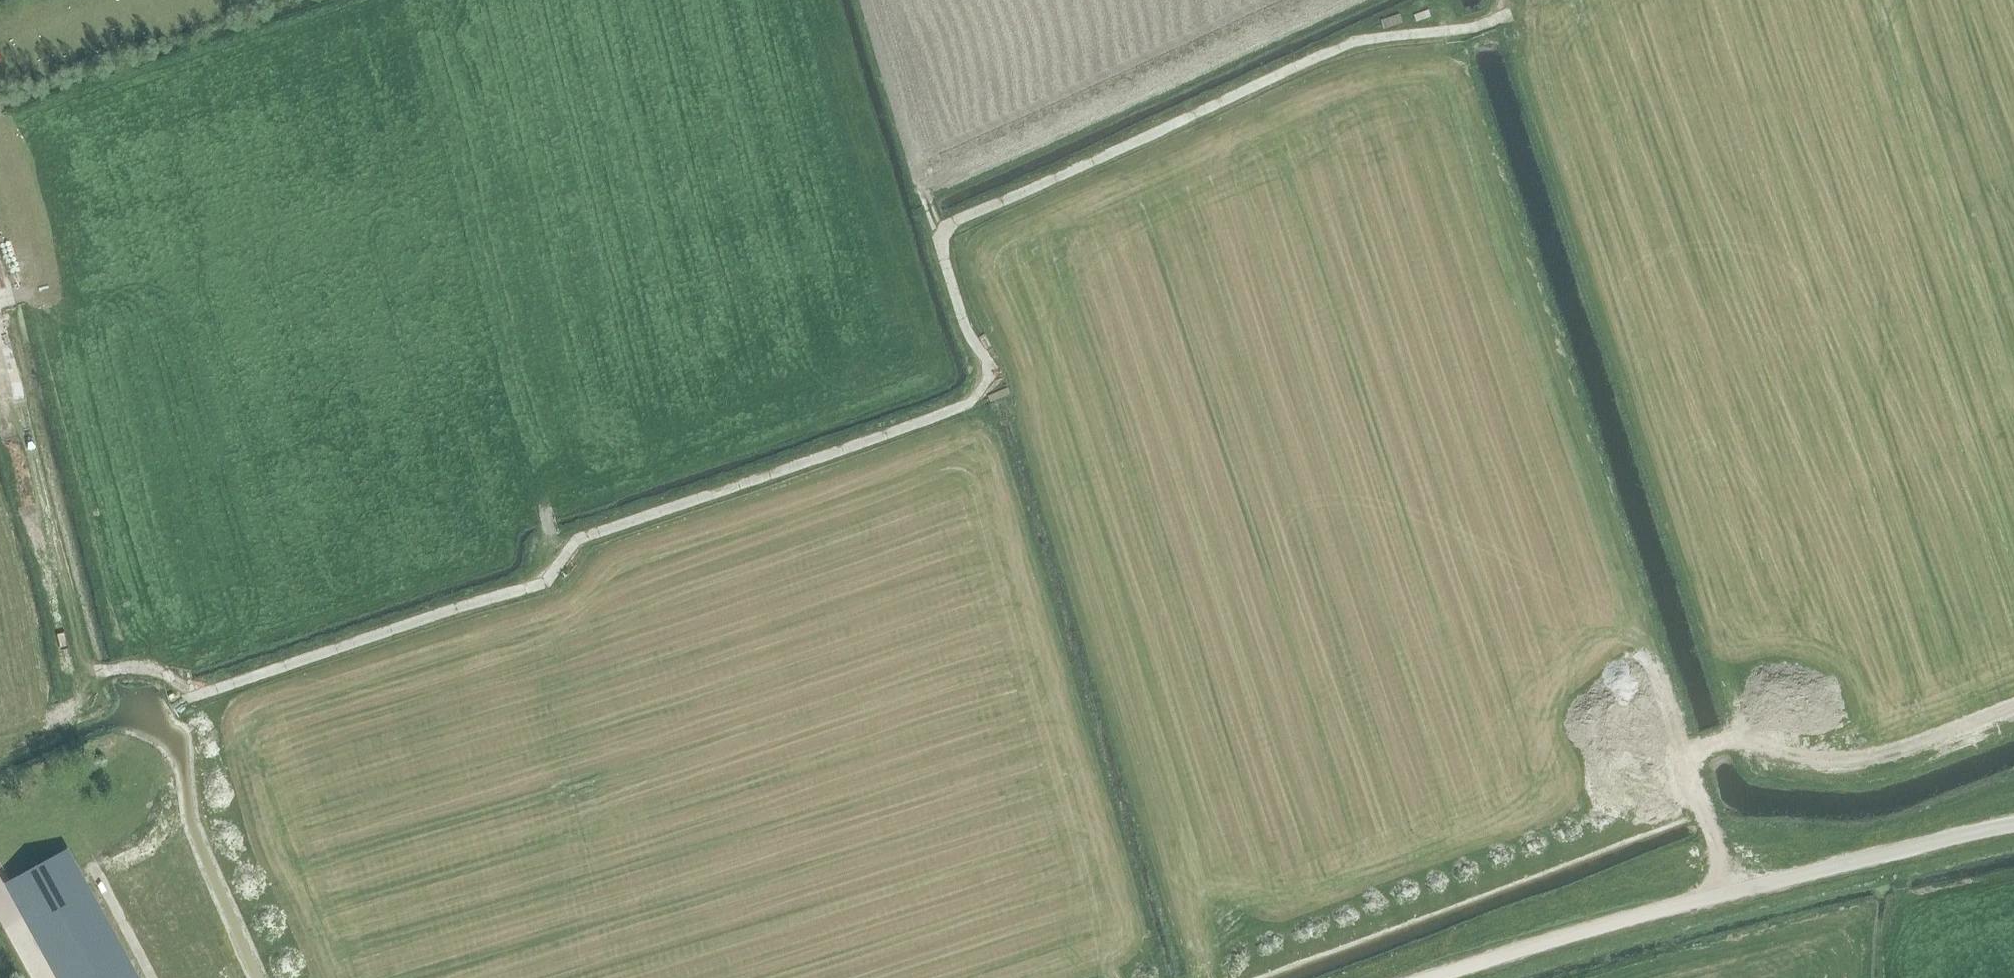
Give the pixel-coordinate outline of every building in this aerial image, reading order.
[(9,880),(63,977),(133,977),(63,851),(9,880)]
